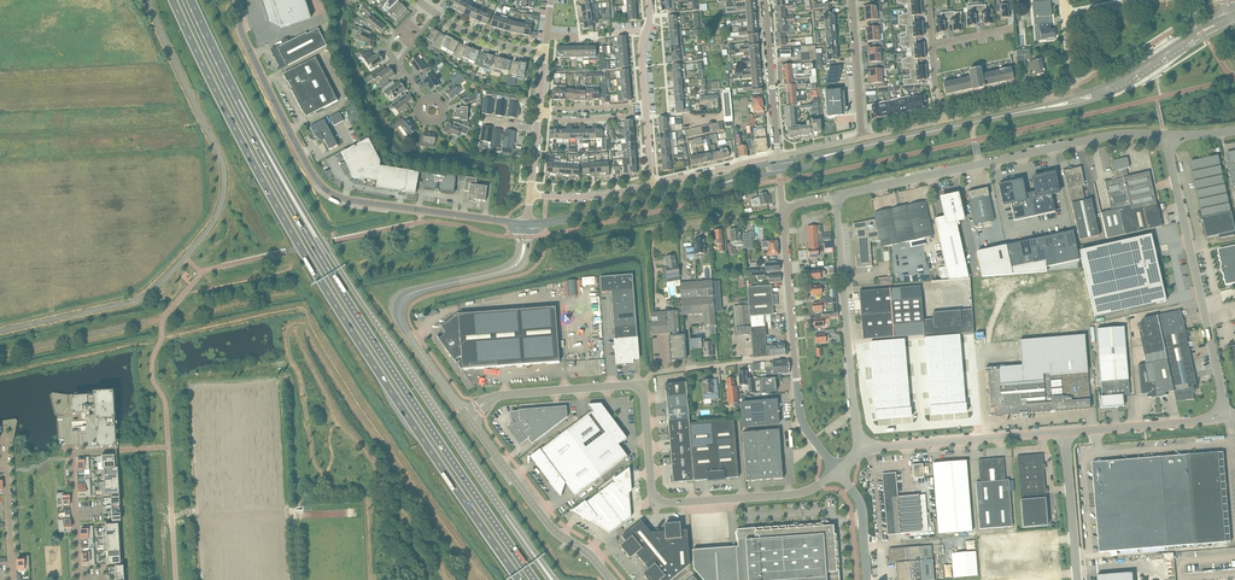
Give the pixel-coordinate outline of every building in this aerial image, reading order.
[(270,19),(271,22),(281,28),(311,18),(305,0),(263,0),(270,19)] [(379,3),(383,7),(385,5),(389,10),(387,12),(388,12),(396,4),(399,1),(397,0),(383,0),(379,3)] [(463,2),(460,0),(456,0),(452,8),(458,11),(463,2)] [(458,11),(463,14),(469,5),(470,2),(467,0),(464,0),(463,2),(458,11)] [(520,0),(518,0),(517,7),(519,7),(518,10),(527,12),(527,11),(526,11),(526,8),(534,9),(535,2),(522,0),(520,0)] [(730,2),(725,2),(725,8),(736,7),(755,6),(754,0),(748,0),(745,0),(741,1),(742,4),(734,5),(734,1),(730,2)] [(907,9),(921,8),(920,1),(913,1),(913,0),(897,0),(897,3),(907,5),(907,9)] [(1001,18),(1009,18),(1008,9),(1012,8),(1011,0),(1004,0),(1005,5),(996,6),(997,12),(1001,12),(1001,18)] [(1036,25),(1038,41),(1046,40),(1046,39),(1055,38),(1054,30),(1052,30),(1051,25),(1050,25),(1049,16),(1051,16),(1051,11),(1051,8),(1048,8),(1047,2),(1050,1),(1032,2),(1033,10),(1034,26),(1036,25)] [(475,5),(470,2),(469,5),(463,14),(469,17),(474,8),(475,5)] [(674,2),(661,3),(662,11),(668,10),(668,12),(675,12),(674,2)] [(866,14),(878,13),(877,6),(880,6),(880,2),(871,3),(871,6),(865,7),(866,14)] [(594,3),(581,6),(582,14),(595,11),(594,3)] [(399,6),(396,4),(388,12),(391,15),(392,15),(391,15),(393,13),(398,18),(407,9),(402,4),(401,5),(400,5),(399,6)] [(635,4),(627,5),(625,5),(626,13),(627,13),(636,12),(635,4)] [(368,16),(372,11),(365,5),(361,10),(368,16)] [(799,5),(796,6),(775,7),(776,14),(785,13),(785,9),(799,8),(799,5)] [(976,15),(980,15),(979,5),(967,6),(967,13),(967,18),(968,26),(970,26),(975,26),(975,25),(976,25),(975,18),(976,18),(976,15)] [(990,24),(993,24),(992,16),(992,11),(986,11),(986,5),(983,5),(979,5),(980,15),(983,14),(984,18),(985,24),(986,24),(986,25),(990,24)] [(481,7),(480,10),(475,20),(477,21),(481,23),(487,10),(481,7)] [(480,10),(474,8),(469,17),(474,19),(475,20),(480,10)] [(898,16),(898,20),(914,19),(914,16),(921,15),(921,8),(907,9),(908,13),(898,16)] [(823,14),(824,18),(821,18),(821,22),(824,22),(832,22),(833,22),(833,21),(835,21),(834,13),(831,14),(831,9),(826,10),(826,14),(823,14)] [(487,10),(481,23),(486,24),(488,25),(488,24),(492,15),(493,12),(487,10)] [(597,20),(595,11),(582,14),(584,22),(597,20)] [(637,20),(636,12),(627,13),(628,20),(637,20)] [(944,22),(948,22),(947,12),(940,13),(941,17),(936,18),(936,25),(936,33),(939,33),(944,33),(944,32),(945,32),(944,25),(945,25),(944,22)] [(959,31),(962,31),(961,23),(960,18),(955,18),(955,12),(947,12),(948,22),(952,21),(953,25),(953,31),(954,31),(955,32),(959,31)] [(878,13),(866,14),(866,21),(872,20),(873,24),(882,23),(882,19),(878,19),(878,13)] [(385,27),(381,23),(372,15),(365,23),(373,30),(375,28),(380,33),(385,27)] [(501,15),(501,18),(497,28),(502,30),(504,30),(507,20),(508,17),(501,15)] [(684,15),(681,16),(668,17),(669,24),(681,23),(685,23),(684,15)] [(497,28),(501,18),(494,16),(491,25),(491,26),(493,27),(497,28)] [(794,19),(777,20),(777,27),(786,26),(786,22),(795,21),(794,19)] [(906,26),(906,31),(922,29),(922,22),(915,23),(914,19),(898,20),(899,25),(906,26)] [(507,20),(504,30),(505,31),(510,32),(513,22),(507,20)] [(597,24),(597,20),(584,22),(585,29),(588,29),(588,32),(594,32),(593,28),(594,28),(593,24),(597,24)] [(832,22),(824,22),(825,30),(835,29),(835,21),(833,21),(833,22),(832,22)] [(519,23),(513,22),(510,32),(517,33),(519,23)] [(519,23),(517,33),(523,35),(525,24),(519,23)] [(681,23),(669,24),(670,32),(681,31),(681,23)] [(882,23),(873,24),(873,27),(867,28),(867,35),(880,34),(879,27),(882,27),(882,23)] [(532,26),(525,24),(523,35),(530,36),(532,26)] [(371,32),(366,30),(360,28),(357,35),(361,36),(359,41),(366,43),(366,47),(367,47),(367,48),(368,48),(368,47),(374,48),(375,38),(370,36),(371,32)] [(281,69),(286,67),(327,45),(318,29),(307,34),(306,33),(278,48),(277,47),(271,50),(273,55),(273,57),(278,58),(277,61),(281,69)] [(436,47),(442,37),(438,35),(438,34),(439,32),(433,29),(426,41),(427,42),(432,45),(436,47)] [(836,36),(835,29),(825,30),(825,37),(833,37),(833,38),(835,38),(834,36),(836,36)] [(900,38),(900,42),(916,41),(916,37),(923,37),(922,29),(906,31),(906,36),(900,38)] [(682,38),(681,31),(670,32),(670,39),(682,38)] [(778,33),(775,33),(776,40),(785,39),(785,35),(798,34),(798,32),(778,33)] [(880,34),(867,35),(868,42),(874,41),(874,45),(883,44),(883,40),(880,40),(880,34)] [(833,37),(825,37),(826,45),(837,45),(836,36),(834,36),(835,38),(833,38),(833,37)] [(442,37),(436,47),(440,49),(441,47),(448,50),(453,40),(447,37),(446,39),(445,39),(442,37)] [(614,45),(626,44),(626,37),(617,37),(617,41),(613,41),(614,45)] [(682,38),(670,39),(671,47),(683,46),(682,38)] [(453,40),(448,50),(446,52),(457,58),(461,47),(458,45),(457,44),(458,42),(453,40)] [(910,48),(911,52),(924,51),(924,44),(916,45),(916,41),(900,42),(900,47),(910,48)] [(734,50),(759,48),(758,42),(748,43),(748,47),(734,48),(734,50)] [(627,52),(626,44),(614,45),(614,49),(618,49),(618,53),(627,52)] [(883,44),(874,45),(875,48),(868,49),(869,56),(881,55),(881,48),(884,48),(883,44)] [(837,45),(826,45),(826,53),(834,52),(834,53),(836,53),(835,51),(837,51),(837,45)] [(683,46),(671,47),(671,54),(680,54),(683,53),(683,46)] [(814,46),(801,47),(802,54),(809,53),(810,60),(815,59),(814,46)] [(461,47),(457,58),(461,60),(462,57),(469,60),(473,49),(467,47),(467,48),(466,49),(461,47)] [(777,58),(783,57),(790,57),(790,55),(791,55),(790,47),(781,48),(781,51),(777,51),(777,58)] [(473,49),(469,60),(475,62),(474,65),(478,66),(482,55),(478,54),(478,53),(479,51),(473,49)] [(838,60),(837,51),(835,51),(836,53),(834,53),(834,52),(826,53),(827,61),(838,60)] [(902,63),(902,64),(918,63),(917,59),(925,58),(924,51),(911,52),(911,56),(901,59),(901,61),(902,63)] [(374,68),(379,64),(384,61),(381,57),(380,58),(378,54),(374,57),(372,55),(372,52),(360,53),(369,66),(371,64),(374,68)] [(628,59),(627,52),(618,53),(619,60),(628,59)] [(684,53),(683,53),(680,54),(671,54),(672,62),(680,61),(680,57),(685,57),(684,53)] [(486,57),(482,55),(478,66),(483,68),(489,70),(490,70),(493,59),(494,56),(488,54),(487,56),(486,57)] [(750,59),(740,60),(737,60),(737,63),(741,63),(760,61),(759,55),(749,56),(750,59)] [(882,61),(881,55),(869,56),(869,63),(876,62),(876,66),(885,65),(885,61),(882,61)] [(1024,55),(1017,56),(1018,65),(1025,64),(1024,55)] [(427,68),(421,61),(418,56),(410,62),(415,69),(414,69),(418,75),(427,68)] [(290,88),(291,87),(292,88),(291,89),(303,112),(306,117),(338,101),(316,58),(283,75),(287,82),(288,82),(289,83),(288,84),(290,88)] [(497,60),(493,59),(490,70),(494,71),(494,72),(501,74),(502,70),(505,59),(499,58),(498,59),(497,60)] [(510,60),(505,59),(502,70),(508,72),(508,75),(512,76),(515,64),(511,63),(510,62),(510,60)] [(628,59),(619,60),(620,68),(628,67),(628,59)] [(1034,70),(1036,75),(1044,73),(1043,71),(1044,71),(1044,69),(1043,70),(1042,63),(1040,63),(1039,60),(1028,62),(1030,71),(1034,70)] [(515,64),(512,76),(517,77),(522,78),(524,77),(527,64),(520,62),(520,64),(519,65),(515,64)] [(910,69),(910,75),(926,73),(925,66),(918,66),(918,63),(902,64),(902,68),(910,69)] [(685,64),(680,64),(672,65),(673,73),(681,72),(685,72),(685,64)] [(783,72),(798,71),(797,64),(782,65),(783,72)] [(870,77),(883,76),(887,76),(886,69),(889,69),(889,65),(885,65),(876,66),(876,69),(870,70),(870,77)] [(384,83),(390,79),(395,75),(389,67),(384,71),(381,67),(370,75),(374,80),(379,76),(384,83)] [(1014,80),(1011,68),(981,75),(980,68),(968,71),(970,77),(943,83),(946,95),(972,89),(973,91),(984,88),(984,86),(1014,80)] [(621,79),(629,78),(629,70),(620,71),(621,79)] [(803,71),(798,71),(783,72),(784,79),(792,78),(792,75),(804,74),(803,71)] [(685,72),(681,72),(673,73),(673,80),(682,80),(686,79),(685,72)] [(432,73),(429,76),(422,80),(425,84),(426,83),(432,91),(441,84),(432,73)] [(903,79),(903,86),(919,84),(919,80),(926,80),(926,73),(910,75),(910,79),(903,79)] [(883,76),(870,77),(871,84),(877,83),(878,87),(887,86),(886,82),(883,82),(883,76)] [(629,78),(621,79),(617,79),(618,86),(621,86),(630,85),(629,78)] [(451,100),(456,96),(460,93),(456,87),(459,85),(455,80),(454,81),(453,82),(449,85),(451,88),(445,92),(451,100)] [(682,84),(682,80),(673,80),(674,88),(687,87),(687,83),(682,84)] [(395,97),(401,93),(405,90),(400,83),(396,86),(396,85),(395,85),(394,85),(393,86),(390,83),(382,89),(387,96),(392,93),(395,97)] [(806,84),(800,85),(786,86),(787,93),(795,92),(795,89),(806,88),(806,84)] [(602,87),(602,85),(599,85),(599,89),(592,89),(592,99),(599,99),(599,93),(602,93),(603,93),(602,87)] [(621,86),(621,89),(617,90),(617,94),(630,93),(630,85),(621,86)] [(687,87),(674,88),(675,96),(683,95),(687,94),(687,87)] [(825,93),(824,93),(824,94),(825,94),(825,98),(825,102),(826,102),(826,106),(825,106),(825,107),(826,106),(826,110),(826,111),(826,114),(826,115),(827,117),(842,116),(842,114),(842,113),(848,113),(847,108),(846,108),(844,92),(840,92),(840,90),(825,91),(825,93)] [(516,102),(521,103),(522,96),(509,94),(497,92),(486,91),(486,94),(492,95),(491,99),(497,100),(501,101),(502,96),(516,98),(516,102)] [(730,117),(732,117),(730,92),(722,93),(724,118),(730,117)] [(630,93),(617,94),(618,98),(618,102),(622,101),(631,101),(631,100),(632,100),(632,97),(631,97),(630,93)] [(459,120),(465,121),(468,121),(468,107),(467,107),(468,103),(479,99),(477,94),(472,96),(460,101),(462,100),(464,104),(460,106),(460,109),(455,109),(454,118),(459,118),(459,120)] [(400,115),(407,110),(409,108),(408,106),(414,102),(410,96),(406,99),(404,95),(391,105),(393,109),(395,108),(400,115)] [(683,95),(675,96),(675,103),(683,102),(689,102),(688,98),(683,98),(683,95)] [(909,96),(903,97),(906,112),(913,110),(909,96)] [(916,97),(910,98),(910,96),(909,96),(913,110),(919,109),(916,97)] [(924,96),(916,97),(919,109),(928,107),(927,102),(926,102),(926,101),(925,101),(924,96)] [(751,105),(763,104),(763,97),(752,98),(752,101),(748,102),(748,105),(751,105)] [(903,97),(897,98),(900,113),(906,112),(903,97)] [(805,98),(801,98),(788,99),(788,106),(794,106),(797,105),(796,102),(800,102),(805,101),(805,98)] [(897,98),(896,98),(897,101),(891,103),(891,100),(890,100),(894,114),(900,113),(897,98)] [(491,116),(493,101),(485,99),(483,115),(491,116)] [(890,100),(884,101),(887,116),(894,114),(890,100)] [(884,101),(878,103),(881,117),(887,116),(884,101)] [(504,118),(506,104),(497,102),(495,117),(504,118)] [(684,109),(683,102),(675,103),(676,110),(677,110),(677,113),(691,112),(690,109),(684,109)] [(872,113),(872,114),(871,114),(872,119),(881,117),(878,103),(871,104),(872,110),(873,113),(872,113)] [(516,120),(518,105),(510,104),(508,119),(516,120)] [(763,104),(751,105),(751,107),(753,107),(753,112),(764,111),(763,104)] [(794,106),(788,106),(787,106),(787,107),(785,107),(785,111),(785,115),(786,115),(786,122),(785,123),(786,126),(787,126),(787,130),(788,130),(789,137),(793,137),(793,138),(797,137),(797,136),(800,136),(800,135),(804,135),(804,136),(808,135),(808,134),(811,134),(811,132),(813,132),(813,133),(821,132),(820,121),(813,122),(812,121),(811,120),(810,120),(809,121),(809,122),(806,123),(806,125),(796,126),(794,106)] [(339,112),(330,117),(334,126),(344,121),(339,112)] [(659,126),(671,125),(671,117),(658,118),(659,126)] [(409,136),(417,130),(413,125),(412,125),(408,120),(405,122),(403,119),(398,122),(394,125),(397,128),(401,125),(409,136)] [(329,150),(335,147),(338,146),(324,120),(310,127),(316,137),(322,143),(324,140),(329,150)] [(625,129),(633,128),(633,120),(624,121),(625,129)] [(470,128),(459,124),(453,121),(453,122),(456,123),(454,126),(451,124),(443,130),(448,137),(452,134),(458,136),(460,132),(467,135),(470,128)] [(671,125),(659,126),(660,133),(668,132),(668,125),(672,125),(671,125)] [(758,130),(753,131),(753,127),(749,127),(750,130),(751,143),(752,149),(755,149),(756,154),(766,152),(767,151),(764,129),(758,130)] [(633,128),(625,129),(625,136),(634,135),(633,128)] [(493,130),(486,129),(485,133),(483,133),(483,138),(484,138),(484,145),(491,146),(493,130)] [(515,131),(505,130),(503,146),(513,148),(515,131)] [(502,132),(494,131),(491,148),(500,149),(501,144),(503,144),(504,136),(502,136),(502,132)] [(669,140),(668,132),(660,133),(660,141),(669,140)] [(420,136),(419,142),(419,146),(426,147),(427,142),(435,143),(436,134),(424,133),(424,137),(420,136)] [(634,135),(625,136),(617,137),(618,140),(625,139),(626,144),(634,143),(634,135)] [(736,135),(736,138),(736,144),(738,144),(739,157),(748,156),(748,146),(743,146),(742,145),(741,145),(740,135),(736,135)] [(352,149),(343,154),(350,168),(349,169),(351,174),(350,175),(352,179),(365,181),(365,179),(377,181),(376,188),(398,191),(399,192),(399,191),(406,192),(410,193),(411,193),(415,193),(416,189),(416,188),(417,184),(419,172),(380,166),(380,165),(380,163),(380,161),(373,147),(374,144),(369,136),(364,139),(364,141),(355,146),(351,148),(352,149)] [(706,137),(710,153),(705,154),(707,162),(714,161),(711,145),(712,145),(710,136),(706,137)] [(702,138),(695,139),(697,147),(703,145),(702,138)] [(669,140),(660,141),(661,148),(669,148),(674,147),(674,140),(669,140)] [(482,142),(476,141),(475,150),(477,150),(490,152),(503,154),(514,155),(514,152),(503,150),(482,147),(482,142)] [(720,151),(721,159),(729,157),(729,154),(733,153),(731,141),(726,142),(727,149),(720,151)] [(635,150),(634,143),(626,144),(626,151),(635,150)] [(715,144),(712,145),(711,145),(714,161),(721,159),(720,151),(717,151),(715,144)] [(503,148),(503,150),(514,152),(514,155),(522,157),(523,150),(503,148)] [(670,155),(669,148),(661,148),(661,156),(670,155)] [(635,150),(626,151),(627,158),(636,158),(635,150)] [(1227,154),(1229,164),(1227,164),(1228,170),(1230,169),(1234,187),(1234,150),(1231,152),(1231,153),(1227,154)] [(670,155),(661,156),(662,163),(674,162),(675,162),(675,157),(678,157),(678,154),(670,155)] [(705,154),(698,156),(699,164),(707,162),(705,154)] [(699,164),(698,156),(690,157),(692,166),(699,164)] [(1220,162),(1219,156),(1190,162),(1207,238),(1234,231),(1234,229),(1220,162)] [(1131,210),(1157,204),(1156,200),(1157,199),(1156,193),(1154,193),(1151,181),(1153,180),(1152,176),(1150,176),(1149,171),(1127,176),(1125,168),(1130,167),(1127,157),(1114,160),(1118,178),(1104,181),(1111,211),(1101,213),(1107,239),(1125,234),(1136,232),(1131,210)] [(636,158),(627,158),(622,159),(623,166),(628,166),(636,165),(636,158)] [(674,166),(674,162),(662,163),(663,171),(671,170),(671,166),(674,166)] [(637,173),(636,165),(628,166),(628,174),(637,173)] [(1086,186),(1083,173),(1081,167),(1064,171),(1066,177),(1079,240),(1099,236),(1091,199),(1085,200),(1082,186),(1084,186),(1084,187),(1086,186)] [(456,176),(427,172),(425,185),(426,185),(426,188),(433,189),(433,190),(435,191),(435,192),(439,192),(439,191),(454,193),(456,176)] [(1054,173),(1043,176),(1047,195),(1041,197),(1045,214),(1055,212),(1051,195),(1058,193),(1054,173)] [(1035,192),(1030,193),(1035,216),(1045,214),(1041,197),(1047,195),(1043,176),(1032,178),(1035,192)] [(469,191),(468,202),(469,202),(474,202),(474,200),(485,201),(487,188),(487,187),(476,186),(477,178),(466,177),(464,191),(469,191)] [(1021,181),(1010,183),(1014,202),(1021,201),(1025,218),(1035,216),(1030,193),(1024,194),(1021,181)] [(1014,202),(1010,183),(999,185),(1004,205),(1011,203),(1014,221),(1025,218),(1021,201),(1014,202)] [(994,220),(988,194),(987,188),(968,192),(975,224),(994,220)] [(754,199),(751,200),(752,206),(756,205),(756,206),(761,205),(768,204),(767,201),(770,200),(769,196),(766,197),(766,194),(759,195),(760,198),(754,199)] [(963,220),(958,195),(941,198),(945,216),(935,219),(949,279),(969,278),(956,222),(963,220)] [(876,219),(881,241),(882,247),(933,236),(925,202),(874,213),(876,219)] [(1157,204),(1131,210),(1136,232),(1149,229),(1161,226),(1162,226),(1161,220),(1158,208),(1157,205),(1157,204)] [(881,241),(876,219),(853,224),(857,267),(872,266),(870,242),(881,241)] [(819,241),(823,241),(831,240),(830,233),(822,234),(821,225),(807,227),(809,249),(814,248),(818,248),(818,243),(819,243),(819,241)] [(723,239),(722,236),(722,230),(714,231),(715,240),(719,239),(720,251),(724,250),(723,239)] [(739,230),(730,231),(731,237),(731,242),(732,242),(732,246),(733,246),(743,245),(742,241),(742,235),(740,236),(740,234),(740,233),(739,230)] [(1073,231),(1062,233),(1068,262),(1079,260),(1073,231)] [(751,250),(751,245),(750,233),(743,233),(744,250),(751,250)] [(1068,262),(1062,233),(1051,236),(1057,265),(1068,262)] [(1151,235),(1080,251),(1095,317),(1166,301),(1156,259),(1154,247),(1151,235)] [(1051,236),(1039,238),(1044,261),(1046,267),(1057,265),(1051,236)] [(695,247),(694,248),(694,260),(698,259),(697,254),(705,254),(705,249),(706,249),(705,244),(704,244),(704,239),(702,239),(701,238),(696,238),(697,240),(694,240),(695,247)] [(768,248),(778,247),(777,240),(767,241),(767,240),(767,239),(765,238),(764,239),(763,239),(762,241),(763,248),(762,248),(762,249),(768,248)] [(1039,238),(1028,241),(1033,264),(1044,261),(1039,238)] [(814,248),(809,249),(808,249),(809,257),(819,257),(818,253),(822,252),(821,245),(823,244),(823,241),(819,241),(819,243),(818,243),(818,248),(814,248)] [(1028,241),(1017,243),(1022,266),(1033,264),(1028,241)] [(1022,266),(1017,243),(1006,245),(1011,268),(1022,266)] [(1006,245),(977,252),(983,277),(1047,272),(1046,267),(1044,261),(1033,264),(1022,266),(1011,268),(1006,245)] [(1219,249),(1218,251),(1219,255),(1218,256),(1219,257),(1220,259),(1219,261),(1220,261),(1222,267),(1223,267),(1224,272),(1223,273),(1224,278),(1223,279),(1225,280),(1226,285),(1227,285),(1234,284),(1234,246),(1219,249)] [(778,247),(768,248),(768,252),(764,253),(764,256),(779,255),(778,247)] [(679,276),(678,271),(677,265),(676,265),(675,256),(665,257),(667,267),(666,267),(667,273),(668,278),(679,276)] [(775,261),(765,262),(765,271),(780,270),(780,269),(781,269),(781,264),(779,264),(779,263),(775,263),(775,261)] [(825,270),(810,271),(811,279),(821,278),(820,274),(825,274),(825,270)] [(768,276),(765,276),(765,275),(757,276),(757,280),(765,280),(765,283),(769,282),(775,282),(781,281),(780,274),(774,275),(768,276)] [(612,291),(633,289),(632,275),(600,277),(601,292),(612,291)] [(597,276),(582,277),(582,285),(598,284),(597,276)] [(892,277),(878,278),(879,285),(893,284),(892,277)] [(712,281),(696,282),(697,298),(713,297),(712,281)] [(697,298),(696,282),(680,283),(681,299),(697,298)] [(826,285),(811,287),(812,295),(822,294),(822,289),(827,289),(826,285)] [(747,287),(748,300),(749,316),(774,315),(773,305),(778,305),(777,294),(772,295),(771,286),(752,287),(747,287)] [(865,291),(859,291),(863,340),(894,337),(923,335),(924,337),(974,333),(972,310),(936,313),(931,313),(932,319),(922,320),(919,286),(893,289),(879,290),(865,291)] [(634,302),(633,289),(612,291),(613,303),(634,302)] [(714,313),(713,297),(697,298),(698,314),(704,313),(714,313)] [(816,303),(813,303),(813,311),(822,311),(822,306),(826,306),(826,303),(827,303),(837,303),(837,298),(837,297),(836,297),(830,298),(820,299),(821,302),(816,302),(816,303)] [(698,314),(697,298),(681,299),(683,315),(698,314)] [(738,301),(738,306),(734,307),(736,328),(736,330),(736,336),(751,334),(750,327),(749,316),(748,300),(738,301)] [(634,302),(613,303),(614,327),(636,326),(634,302)] [(456,315),(459,313),(458,313),(438,328),(441,326),(445,331),(445,332),(445,333),(445,335),(444,335),(439,339),(437,336),(462,371),(462,370),(455,360),(460,357),(461,357),(462,369),(517,365),(517,367),(523,367),(523,365),(559,362),(555,307),(458,315),(459,316),(457,316),(456,315)] [(1167,360),(1174,391),(1176,401),(1194,400),(1194,399),(1193,387),(1197,386),(1180,310),(1157,315),(1159,324),(1161,333),(1163,342),(1165,351),(1167,360)] [(668,311),(651,313),(652,322),(668,321),(668,311)] [(679,332),(677,311),(668,311),(668,321),(652,322),(652,334),(679,332)] [(818,319),(814,319),(814,327),(824,326),(823,322),(829,322),(829,317),(838,317),(838,313),(822,314),(822,318),(818,318),(818,319)] [(1159,324),(1157,315),(1143,318),(1137,326),(1138,329),(1159,324)] [(1161,333),(1159,324),(1138,329),(1140,338),(1161,333)] [(636,326),(614,327),(615,339),(637,338),(636,326)] [(764,326),(751,327),(754,357),(785,355),(784,344),(771,345),(771,348),(767,348),(764,326)] [(1129,395),(1125,347),(1123,327),(1096,330),(1102,396),(1101,396),(1101,408),(1124,406),(1123,395),(1129,395)] [(830,339),(829,334),(835,334),(835,329),(825,330),(825,333),(820,334),(815,335),(816,343),(826,342),(826,339),(830,339)] [(1140,338),(1142,347),(1163,342),(1161,333),(1140,338)] [(959,335),(925,338),(931,406),(931,409),(932,414),(966,411),(965,406),(965,403),(959,335)] [(1085,335),(1019,340),(1019,341),(1020,341),(1022,365),(985,368),(985,372),(988,372),(991,408),(994,408),(995,417),(1002,416),(1002,415),(1020,413),(1020,414),(1021,414),(1022,415),(1026,415),(1026,413),(1027,413),(1050,411),(1051,412),(1055,412),(1055,411),(1088,408),(1088,409),(1090,409),(1090,400),(1085,335)] [(686,360),(684,336),(669,337),(670,361),(686,360)] [(615,339),(614,339),(616,364),(633,363),(633,360),(639,359),(637,338),(615,339)] [(712,342),(710,342),(710,341),(705,341),(705,342),(704,339),(701,339),(701,338),(701,339),(690,340),(691,349),(701,348),(702,348),(703,348),(704,357),(714,356),(712,342)] [(904,339),(870,342),(876,411),(876,414),(876,413),(876,418),(910,416),(910,411),(910,408),(904,339)] [(1142,347),(1144,355),(1165,351),(1163,342),(1142,347)] [(1165,351),(1144,355),(1146,364),(1151,363),(1167,360),(1165,351)] [(767,379),(775,378),(780,377),(780,374),(789,373),(788,360),(772,362),(772,367),(764,368),(765,371),(766,371),(767,379)] [(1148,397),(1148,398),(1166,396),(1166,395),(1165,395),(1165,392),(1174,391),(1167,360),(1151,363),(1146,364),(1137,366),(1140,394),(1148,394),(1149,397),(1148,397)] [(737,375),(738,386),(740,386),(747,385),(746,371),(744,371),(744,370),(740,370),(740,371),(739,371),(739,375),(738,376),(737,375)] [(738,403),(737,386),(735,386),(734,378),(726,379),(727,385),(728,404),(738,403)] [(775,378),(767,379),(759,379),(759,381),(760,381),(760,388),(761,392),(762,392),(766,392),(777,391),(776,389),(776,390),(775,382),(776,382),(775,378)] [(718,398),(718,391),(717,385),(712,385),(712,380),(708,381),(707,380),(704,380),(704,381),(702,381),(703,387),(704,393),(708,393),(708,399),(718,398)] [(666,397),(687,395),(686,382),(665,384),(666,397)] [(84,414),(84,419),(89,418),(89,414),(94,414),(93,412),(94,412),(94,411),(96,411),(98,448),(117,447),(117,435),(117,434),(116,433),(117,432),(116,432),(116,430),(117,430),(117,429),(116,429),(114,392),(83,394),(83,393),(82,393),(82,394),(80,394),(80,393),(79,393),(79,394),(77,394),(77,393),(76,393),(76,394),(70,394),(71,415),(81,414),(81,412),(84,412),(84,414)] [(687,395),(666,397),(666,402),(665,403),(665,409),(688,407),(687,395)] [(741,403),(742,427),(779,424),(778,416),(777,412),(779,412),(777,412),(777,408),(777,400),(741,403)] [(533,460),(536,464),(556,491),(561,497),(565,483),(575,497),(623,461),(628,457),(618,444),(627,438),(614,421),(612,422),(608,416),(609,415),(601,404),(588,405),(593,411),(540,450),(540,449),(530,457),(533,460)] [(566,406),(537,409),(518,410),(518,411),(511,412),(512,425),(511,425),(508,427),(521,444),(528,439),(532,444),(567,417),(566,406)] [(689,419),(688,407),(665,409),(666,415),(668,415),(668,421),(689,419)] [(689,419),(668,421),(668,427),(667,427),(667,434),(690,432),(689,424),(689,419)] [(692,456),(694,481),(708,480),(708,481),(725,480),(725,479),(738,477),(734,420),(689,424),(690,432),(691,444),(692,456)] [(744,457),(781,454),(780,448),(781,448),(779,430),(742,433),(744,457)] [(690,432),(667,434),(668,440),(669,440),(670,446),(691,444),(690,432)] [(691,444),(670,446),(670,452),(669,452),(669,458),(692,456),(691,444)] [(1219,452),(1119,460),(1092,463),(1099,552),(1119,551),(1226,542),(1219,452)] [(781,460),(781,454),(744,457),(746,481),(754,481),(775,479),(783,478),(782,472),(782,466),(781,460)] [(1042,455),(1017,457),(1021,500),(1023,527),(1048,525),(1045,498),(1046,498),(1042,455)] [(694,481),(692,456),(669,458),(670,464),(671,464),(672,476),(671,476),(671,483),(683,482),(694,481)] [(89,469),(89,457),(83,457),(83,461),(76,461),(77,470),(89,469)] [(976,483),(976,489),(979,529),(1012,526),(1008,480),(1005,480),(1003,458),(978,460),(980,482),(976,483)] [(933,463),(938,527),(938,534),(972,532),(966,461),(933,463)] [(923,464),(912,465),(914,478),(924,477),(923,464)] [(586,503),(585,502),(573,511),(589,522),(591,521),(610,533),(631,517),(629,492),(631,491),(629,469),(614,480),(615,481),(599,492),(598,492),(599,493),(586,503)] [(922,532),(922,529),(919,495),(898,497),(895,473),(882,474),(884,492),(888,535),(894,534),(900,534),(922,532)] [(78,493),(85,493),(85,497),(91,496),(90,479),(85,479),(85,484),(77,484),(78,493)] [(69,505),(69,496),(62,496),(62,493),(56,493),(57,506),(69,505)] [(110,497),(111,510),(119,509),(118,497),(110,497)] [(111,510),(112,522),(120,522),(119,509),(111,510)] [(58,533),(64,532),(64,529),(71,528),(70,514),(65,515),(65,519),(58,520),(58,533)] [(703,579),(838,579),(838,570),(837,570),(836,567),(838,567),(836,534),(834,535),(833,526),(827,526),(826,520),(822,520),(822,525),(820,525),(820,524),(815,524),(815,525),(812,525),(811,524),(806,525),(806,526),(803,526),(803,525),(797,525),(797,526),(794,527),(794,525),(788,526),(788,527),(786,527),(786,526),(755,528),(755,529),(754,529),(754,527),(750,527),(750,530),(740,530),(740,529),(737,530),(737,533),(736,533),(738,540),(738,547),(692,550),(694,569),(703,579)] [(689,554),(687,530),(680,531),(679,524),(665,525),(665,532),(651,533),(641,521),(621,537),(626,542),(621,547),(630,558),(636,554),(649,570),(643,574),(648,579),(671,579),(690,565),(689,554)] [(87,529),(80,530),(81,539),(93,538),(93,525),(87,526),(87,529)] [(1010,579),(1053,579),(1051,545),(1046,545),(1046,535),(990,539),(991,558),(985,558),(985,564),(993,564),(993,569),(999,566),(1040,563),(1041,578),(1010,579)] [(907,548),(889,549),(890,563),(896,563),(898,579),(935,579),(932,545),(907,548)] [(89,565),(95,565),(94,547),(89,548),(89,552),(82,553),(82,562),(89,562),(89,565)] [(1160,553),(1160,565),(1175,565),(1174,552),(1160,553)] [(16,561),(16,570),(29,569),(28,556),(22,556),(22,560),(16,561)] [(122,566),(114,566),(115,579),(123,578),(122,566)]
